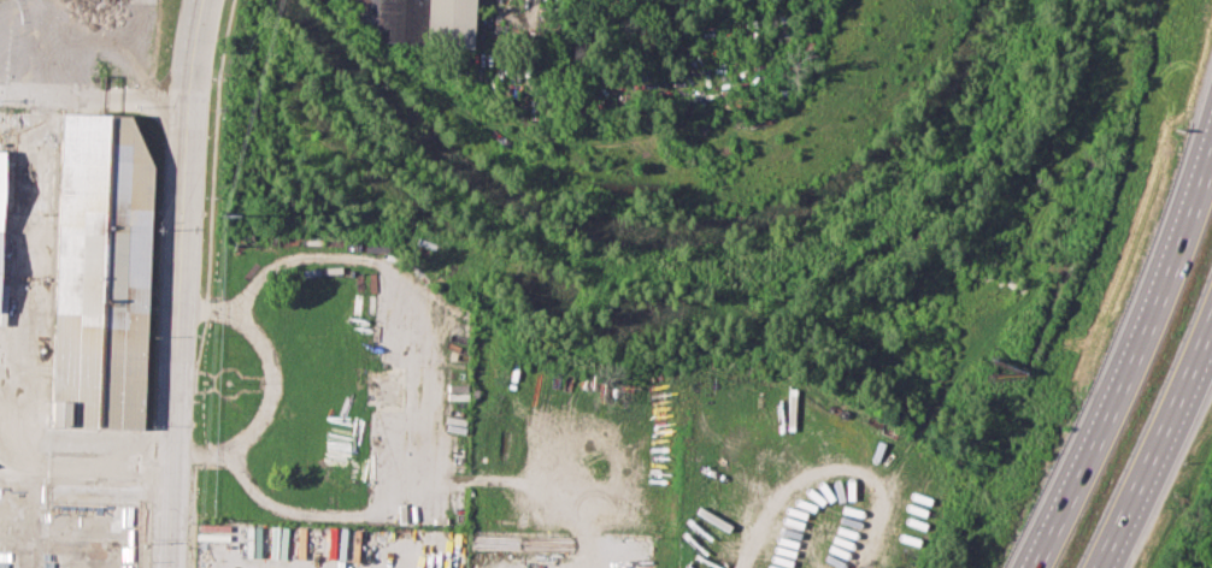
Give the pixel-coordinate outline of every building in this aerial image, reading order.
[(347,18),(334,0),(475,0),(471,49),(373,39),(373,23),(347,18)] [(137,487),(135,567),(0,567),(0,110),(129,116),(154,166),(142,428),(99,426),(98,477),(41,475),(40,503),(49,504),(49,491),(58,483),(137,487)]
